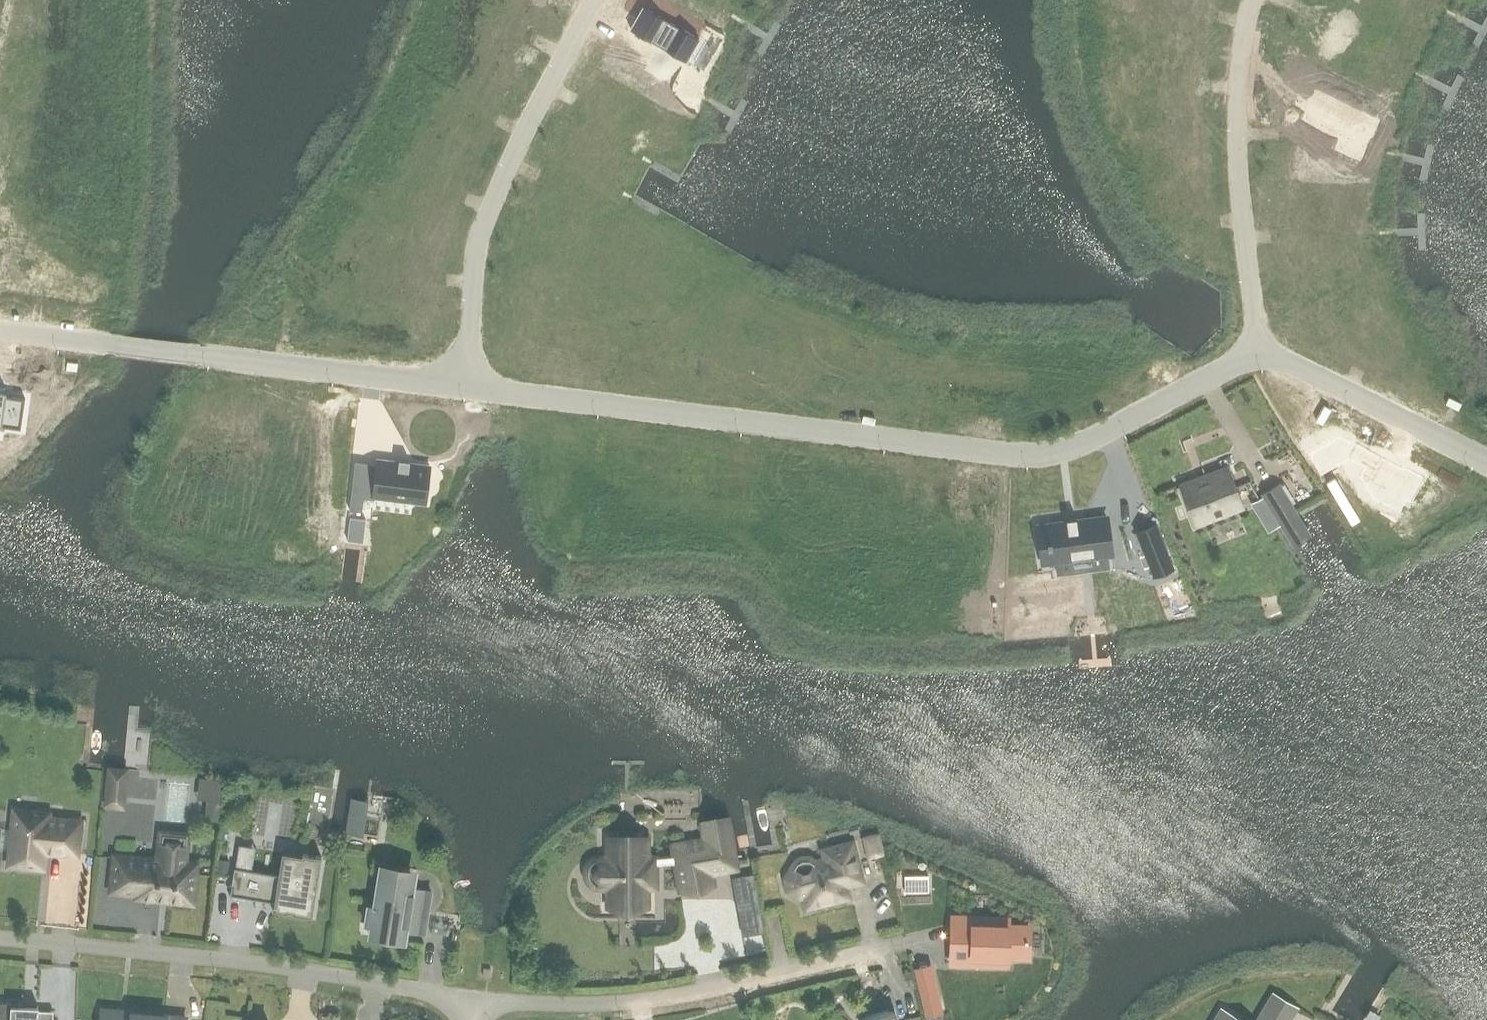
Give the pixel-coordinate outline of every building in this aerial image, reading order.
[(644,6),(630,31),(688,63),(702,38),(644,6)] [(621,45),(613,60),(621,64),(629,50),(621,45)] [(1320,97),(1308,120),(1345,139),(1341,148),(1361,158),(1377,125),(1320,97)] [(21,428),(26,398),(7,395),(7,392),(0,391),(0,425),(21,428)] [(1366,433),(1333,452),(1346,475),(1375,458),(1390,465),(1385,475),(1399,499),(1427,513),(1433,500),(1439,502),(1453,475),(1429,463),(1428,464),(1366,433)] [(352,485),(349,510),(362,512),(364,498),(375,500),(375,496),(425,503),(430,467),(378,460),(374,488),(352,485)] [(1198,521),(1243,504),(1229,466),(1183,483),(1198,521)] [(1279,481),(1265,489),(1286,526),(1300,517),(1279,481)] [(350,518),(348,540),(363,542),(366,520),(350,518)] [(1072,531),(1051,533),(1056,571),(1116,563),(1111,527),(1111,526),(1081,529),(1072,531)] [(1159,562),(1152,564),(1160,586),(1178,580),(1170,558),(1159,562)] [(107,767),(103,808),(125,810),(129,769),(107,767)] [(205,776),(205,798),(212,798),(212,819),(227,819),(227,776),(205,776)] [(16,812),(11,864),(32,866),(43,867),(44,852),(45,851),(76,854),(79,824),(47,820),(48,815),(16,812)] [(601,858),(601,887),(609,887),(609,907),(647,907),(647,888),(655,888),(655,865),(675,863),(680,891),(714,885),(712,873),(738,869),(728,816),(728,815),(706,819),(703,819),(706,835),(672,841),(674,856),(655,858),(647,858),(647,839),(609,839),(609,858),(601,858)] [(14,828),(2,827),(0,847),(0,849),(12,850),(14,828)] [(792,867),(786,879),(789,891),(800,898),(804,897),(807,908),(830,903),(829,899),(840,896),(848,884),(863,880),(854,842),(823,850),(825,858),(819,866),(808,869),(801,865),(792,867)] [(116,858),(112,894),(191,902),(194,875),(182,874),(184,853),(161,850),(160,862),(116,858)] [(237,860),(231,899),(247,902),(248,898),(275,902),(274,906),(273,906),(272,910),(288,912),(288,911),(293,912),(293,913),(312,916),(322,857),(303,854),(303,856),(283,853),(279,876),(252,872),(254,863),(238,860),(237,860)] [(902,864),(899,880),(922,885),(925,869),(902,864)] [(368,906),(365,924),(388,928),(387,934),(406,937),(407,931),(425,934),(432,892),(414,889),(415,883),(379,877),(374,907),(368,906)] [(954,917),(952,955),(986,956),(986,964),(1007,965),(1007,957),(1028,957),(1029,928),(1008,927),(1008,919),(987,918),(987,923),(976,923),(976,918),(954,917)] [(913,972),(904,973),(905,980),(914,979),(913,972)] [(924,997),(921,998),(926,1017),(943,1013),(943,1012),(939,994),(924,997)] [(1262,1016),(1269,1019),(1288,1019),(1295,1007),(1274,995),(1262,1016)] [(54,1012),(39,1011),(39,1007),(24,1007),(24,1004),(0,1004),(0,1019),(53,1019),(54,1012)] [(860,1017),(860,1019),(897,1019),(896,1014),(894,1009),(860,1017)] [(186,1019),(185,1019),(183,1019),(119,1013),(119,1011),(119,1010),(118,1010),(118,1011),(117,1012),(102,1011),(101,1019),(186,1019)]
